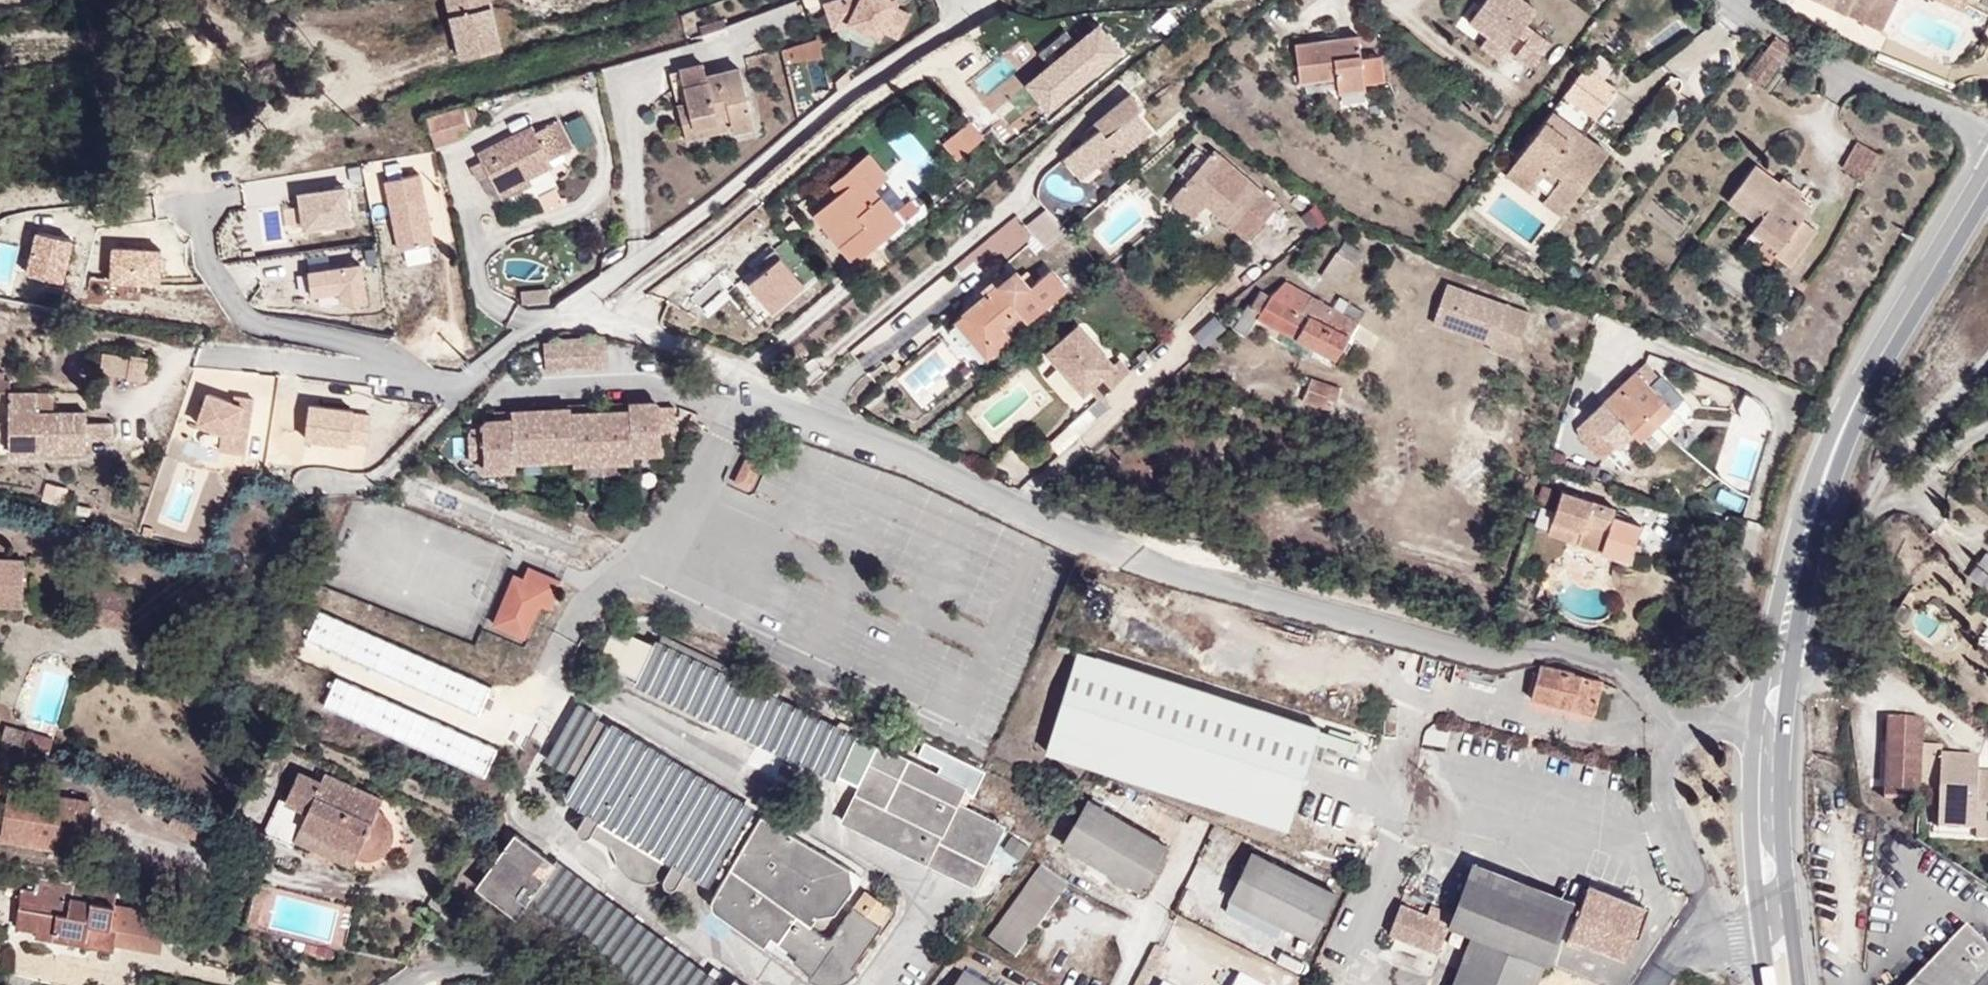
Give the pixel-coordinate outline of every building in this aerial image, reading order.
[(461,62),(500,53),(488,0),(447,0),(461,62)] [(876,0),(862,0),(861,2),(857,0),(844,0),(826,6),(835,30),(850,25),(879,40),(883,32),(900,40),(911,18),(876,0)] [(1528,54),(1547,29),(1521,9),(1528,0),(1471,0),(1465,8),(1528,54)] [(1859,4),(1851,0),(1838,0),(1837,4),(1871,20),(1880,0),(1861,0),(1859,4)] [(1494,46),(1502,35),(1484,22),(1476,32),(1494,46)] [(1347,38),(1346,26),(1318,29),(1320,42),(1347,38)] [(1051,69),(1030,87),(1051,112),(1121,53),(1100,28),(1079,46),(1068,33),(1040,56),(1051,69)] [(1746,78),(1765,91),(1793,48),(1774,35),(1746,78)] [(1368,61),(1365,36),(1297,46),(1303,88),(1337,83),(1339,97),(1372,94),(1371,87),(1368,61)] [(816,43),(796,46),(798,62),(819,59),(816,43)] [(1586,120),(1616,76),(1581,52),(1501,168),(1527,186),(1540,168),(1552,177),(1540,195),(1561,210),(1611,137),(1586,120)] [(982,88),(1013,69),(1004,55),(973,74),(982,88)] [(1386,59),(1368,61),(1371,87),(1390,86),(1386,59)] [(701,65),(668,73),(683,141),(729,130),(726,119),(691,127),(683,89),(706,84),(705,79),(701,65)] [(705,79),(706,84),(683,89),(691,127),(726,119),(729,130),(729,134),(752,129),(738,70),(705,79)] [(1115,160),(1145,136),(1130,117),(1135,112),(1122,97),(1096,118),(1101,124),(1091,133),(1065,156),(1082,178),(1110,154),(1115,160)] [(435,144),(465,136),(458,111),(428,119),(435,144)] [(584,115),(564,123),(575,150),(595,142),(584,115)] [(1091,133),(1101,124),(1096,118),(1086,127),(1091,133)] [(563,151),(565,149),(552,122),(538,129),(534,119),(473,149),(480,164),(486,177),(496,196),(533,177),(556,166),(551,157),(563,151)] [(559,119),(552,122),(565,149),(573,145),(559,119)] [(963,124),(936,146),(950,163),(977,141),(963,124)] [(1187,177),(1212,151),(1199,139),(1174,164),(1187,177)] [(1856,141),(1841,170),(1865,183),(1881,155),(1856,141)] [(1276,207),(1216,148),(1212,151),(1187,177),(1172,192),(1194,214),(1202,206),(1238,244),(1276,207)] [(551,157),(556,166),(568,160),(563,151),(551,157)] [(893,225),(862,191),(880,175),(859,153),(832,175),(841,186),(827,197),(812,209),(843,242),(830,254),(843,267),(893,225)] [(1082,178),(1065,156),(1058,162),(1075,184),(1082,178)] [(481,179),(486,177),(480,164),(475,167),(481,179)] [(1815,209),(1754,166),(1728,203),(1757,223),(1752,231),(1781,251),(1776,258),(1791,268),(1816,234),(1803,225),(1815,209)] [(384,182),(397,251),(431,244),(418,175),(384,182)] [(827,197),(841,186),(832,175),(819,187),(827,197)] [(533,177),(496,196),(501,201),(536,184),(533,177)] [(1140,185),(1133,177),(1125,184),(1132,192),(1140,185)] [(906,224),(920,210),(890,179),(876,193),(906,224)] [(351,226),(346,191),(300,197),(305,232),(351,226)] [(1194,214),(1172,192),(1163,200),(1184,223),(1194,214)] [(1317,203),(1300,217),(1313,232),(1330,218),(1317,203)] [(843,242),(812,209),(798,220),(830,254),(843,242)] [(1017,229),(1037,252),(1059,233),(1039,210),(1017,229)] [(1372,240),(1354,228),(1346,239),(1364,251),(1372,240)] [(62,286),(72,243),(38,235),(28,278),(62,286)] [(1342,291),(1363,252),(1343,240),(1321,279),(1342,291)] [(159,287),(161,253),(112,251),(111,284),(159,287)] [(728,285),(753,314),(784,288),(760,259),(728,285)] [(308,274),(311,297),(341,293),(342,304),(353,306),(366,304),(360,266),(308,274)] [(1030,322),(1069,289),(1047,266),(1027,284),(1016,268),(952,323),(983,361),(1014,334),(1006,323),(1021,311),(1030,322)] [(1300,329),(1320,288),(1276,269),(1262,300),(1248,294),(1235,321),(1254,329),(1263,313),(1300,329)] [(1527,314),(1443,287),(1430,330),(1513,356),(1527,314)] [(551,304),(549,288),(521,291),(521,303),(526,305),(551,304)] [(1344,349),(1364,307),(1320,288),(1300,329),(1344,349)] [(582,326),(567,327),(569,356),(584,355),(582,329),(582,326)] [(552,328),(552,330),(555,356),(569,356),(567,327),(552,328)] [(600,357),(597,328),(582,329),(584,355),(584,359),(600,357)] [(1095,400),(1125,372),(1115,361),(1109,366),(1075,328),(1044,354),(1079,394),(1085,389),(1095,400)] [(555,356),(552,330),(536,332),(539,361),(555,361),(555,356)] [(896,378),(920,407),(962,373),(938,344),(896,378)] [(101,379),(146,379),(147,356),(101,356),(101,379)] [(1662,397),(1633,361),(1581,403),(1587,410),(1573,423),(1594,447),(1609,435),(1604,429),(1619,417),(1625,426),(1662,397)] [(1333,395),(1339,376),(1311,371),(1304,382),(1300,391),(1316,397),(1321,391),(1333,395)] [(33,384),(4,384),(6,445),(80,444),(80,430),(105,430),(105,414),(81,415),(81,403),(33,404),(33,384)] [(198,424),(223,432),(220,450),(246,454),(255,399),(235,396),(234,402),(209,394),(198,424)] [(1734,412),(1757,424),(1766,409),(1743,396),(1734,412)] [(649,400),(622,401),(623,407),(625,451),(652,450),(651,434),(670,433),(669,410),(655,410),(654,404),(649,400)] [(565,409),(565,406),(535,407),(538,456),(567,454),(565,409)] [(367,446),(371,418),(353,416),(353,413),(310,407),(305,441),(349,447),(349,444),(367,446)] [(538,456),(535,407),(506,409),(507,416),(509,457),(538,456)] [(625,451),(623,407),(594,408),(597,459),(625,458),(625,451)] [(597,459),(594,408),(565,409),(567,454),(567,461),(597,459)] [(509,457),(507,416),(484,417),(479,422),(480,429),(473,429),(468,434),(469,456),(481,455),(482,469),(509,468),(509,457)] [(1611,438),(1625,426),(1619,417),(1604,429),(1609,435),(1611,438)] [(734,484),(745,458),(730,451),(717,477),(734,484)] [(1639,519),(1608,508),(1612,496),(1557,478),(1541,528),(1591,543),(1597,526),(1614,532),(1611,539),(1629,545),(1639,519)] [(60,503),(63,488),(47,485),(44,499),(60,503)] [(1734,511),(1740,501),(1720,489),(1714,500),(1734,511)] [(1608,548),(1611,539),(1614,532),(1597,526),(1591,543),(1608,548)] [(19,554),(0,553),(0,605),(17,606),(19,554)] [(505,574),(488,613),(520,627),(531,603),(540,607),(551,580),(519,567),(514,578),(505,574)] [(1967,595),(1987,609),(1987,568),(1967,595)] [(515,636),(520,627),(488,613),(484,622),(515,636)] [(1978,629),(1987,636),(1987,616),(1978,629)] [(351,711),(377,653),(305,619),(278,677),(351,711)] [(628,665),(643,635),(617,623),(601,653),(628,665)] [(683,639),(650,623),(643,635),(677,651),(683,639)] [(768,691),(773,683),(683,639),(677,651),(643,635),(628,665),(624,672),(825,769),(830,769),(848,730),(768,691)] [(1300,781),(1317,727),(1079,652),(1041,758),(1282,834),(1300,781)] [(1532,702),(1594,715),(1602,678),(1540,665),(1532,702)] [(492,739),(378,692),(363,730),(475,778),(492,739)] [(548,762),(580,711),(559,699),(529,750),(548,762)] [(561,769),(592,718),(580,711),(548,762),(561,769)] [(1923,717),(1888,716),(1885,798),(1921,799),(1922,786),(1923,743),(1923,717)] [(739,803),(592,718),(561,769),(549,790),(574,805),(570,812),(607,834),(611,827),(635,840),(630,850),(668,873),(673,864),(698,877),(739,803)] [(854,782),(877,737),(851,725),(848,730),(830,769),(854,782)] [(0,744),(0,747),(49,758),(54,737),(4,726),(0,744)] [(1001,821),(962,800),(967,789),(958,783),(960,778),(877,737),(854,782),(837,815),(895,841),(971,879),(1001,821)] [(1939,826),(1975,828),(1975,838),(1987,839),(1987,768),(1979,767),(1980,753),(1942,751),(1943,744),(1923,743),(1922,786),(1940,787),(1939,826)] [(376,813),(378,801),(317,771),(310,783),(290,774),(272,807),(296,821),(290,834),(342,857),(360,858),(379,850),(389,835),(389,829),(385,820),(376,813)] [(88,795),(7,777),(0,805),(0,828),(76,845),(88,795)] [(1162,832),(1080,788),(1053,837),(1136,881),(1162,832)] [(836,857),(746,807),(699,889),(698,891),(698,894),(698,896),(699,899),(701,902),(751,937),(759,927),(784,945),(781,951),(800,963),(797,968),(797,969),(800,970),(804,971),(810,973),(816,974),(822,974),(828,973),(833,970),(837,968),(845,959),(842,955),(869,915),(841,897),(820,924),(814,926),(798,915),(805,905),(822,903),(840,878),(836,857)] [(589,890),(503,830),(467,881),(507,908),(516,896),(641,984),(741,984),(721,970),(712,981),(589,890)] [(1303,932),(1329,883),(1244,843),(1219,889),(1273,917),(1303,932)] [(840,878),(849,866),(836,857),(840,878)] [(1057,880),(1029,862),(1021,875),(1050,892),(1057,880)] [(104,917),(110,893),(114,875),(66,864),(61,880),(35,874),(30,893),(50,898),(46,915),(78,922),(75,936),(107,943),(110,935),(113,919),(104,917)] [(1564,932),(1574,904),(1473,867),(1453,923),(1473,930),(1549,959),(1553,960),(1561,939),(1564,932)] [(1009,959),(1050,892),(1021,875),(980,943),(1009,959)] [(1621,954),(1640,904),(1583,881),(1574,904),(1564,932),(1579,938),(1621,954)] [(1273,917),(1219,889),(1212,902),(1267,930),(1273,917)] [(78,922),(46,915),(50,898),(30,893),(24,924),(75,936),(78,922)] [(157,945),(167,906),(110,893),(104,917),(113,919),(110,935),(157,945)] [(1439,961),(1453,923),(1406,905),(1392,942),(1439,961)] [(1898,984),(1987,984),(1987,952),(1958,923),(1898,984)] [(1549,959),(1473,930),(1451,984),(1539,984),(1549,959)] [(1576,945),(1579,938),(1564,932),(1561,939),(1576,945)] [(1560,965),(1612,984),(1616,984),(1623,967),(1568,946),(1560,965)] [(1236,969),(1228,984),(1267,984),(1236,969)] [(953,973),(947,984),(975,984),(953,973)] [(1160,977),(1156,984),(1175,984),(1160,977)]
